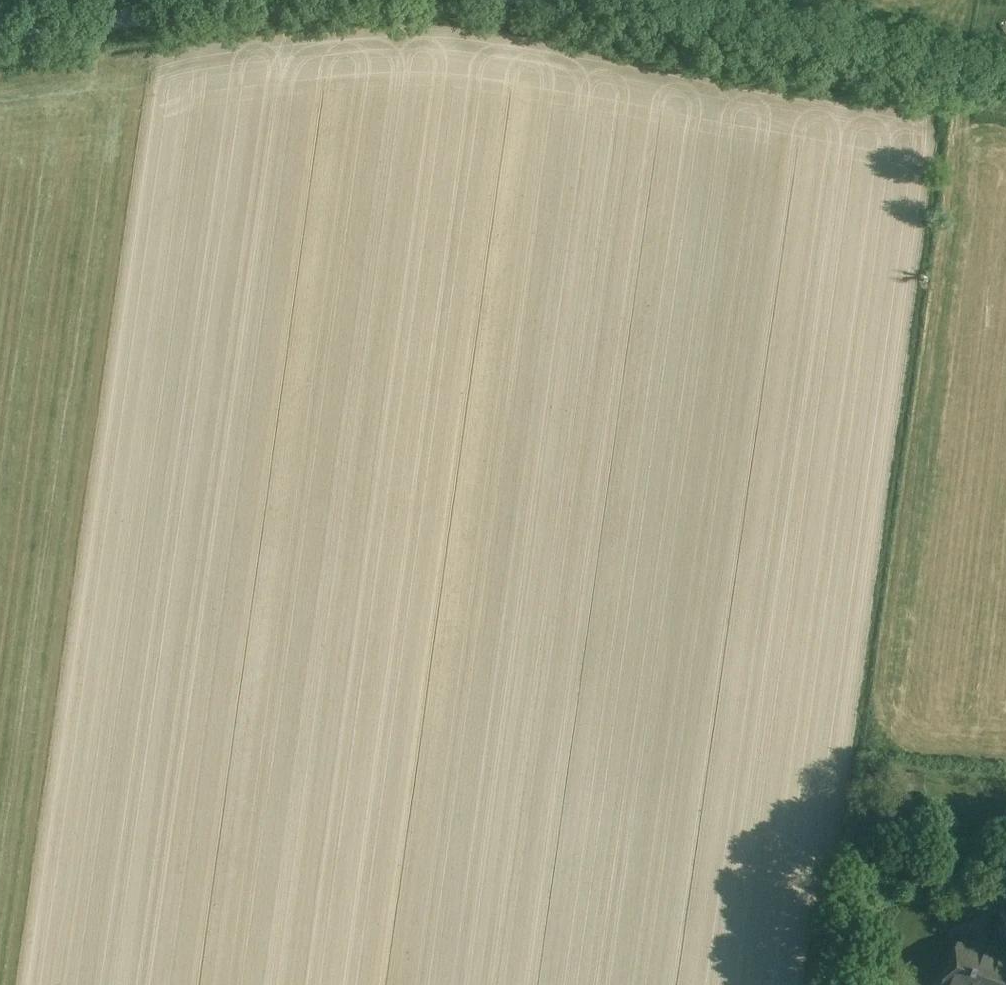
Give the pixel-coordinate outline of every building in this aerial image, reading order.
[(953,838),(942,843),(946,853),(958,848),(953,838)] [(959,938),(941,984),(1005,984),(1005,955),(959,938)]
